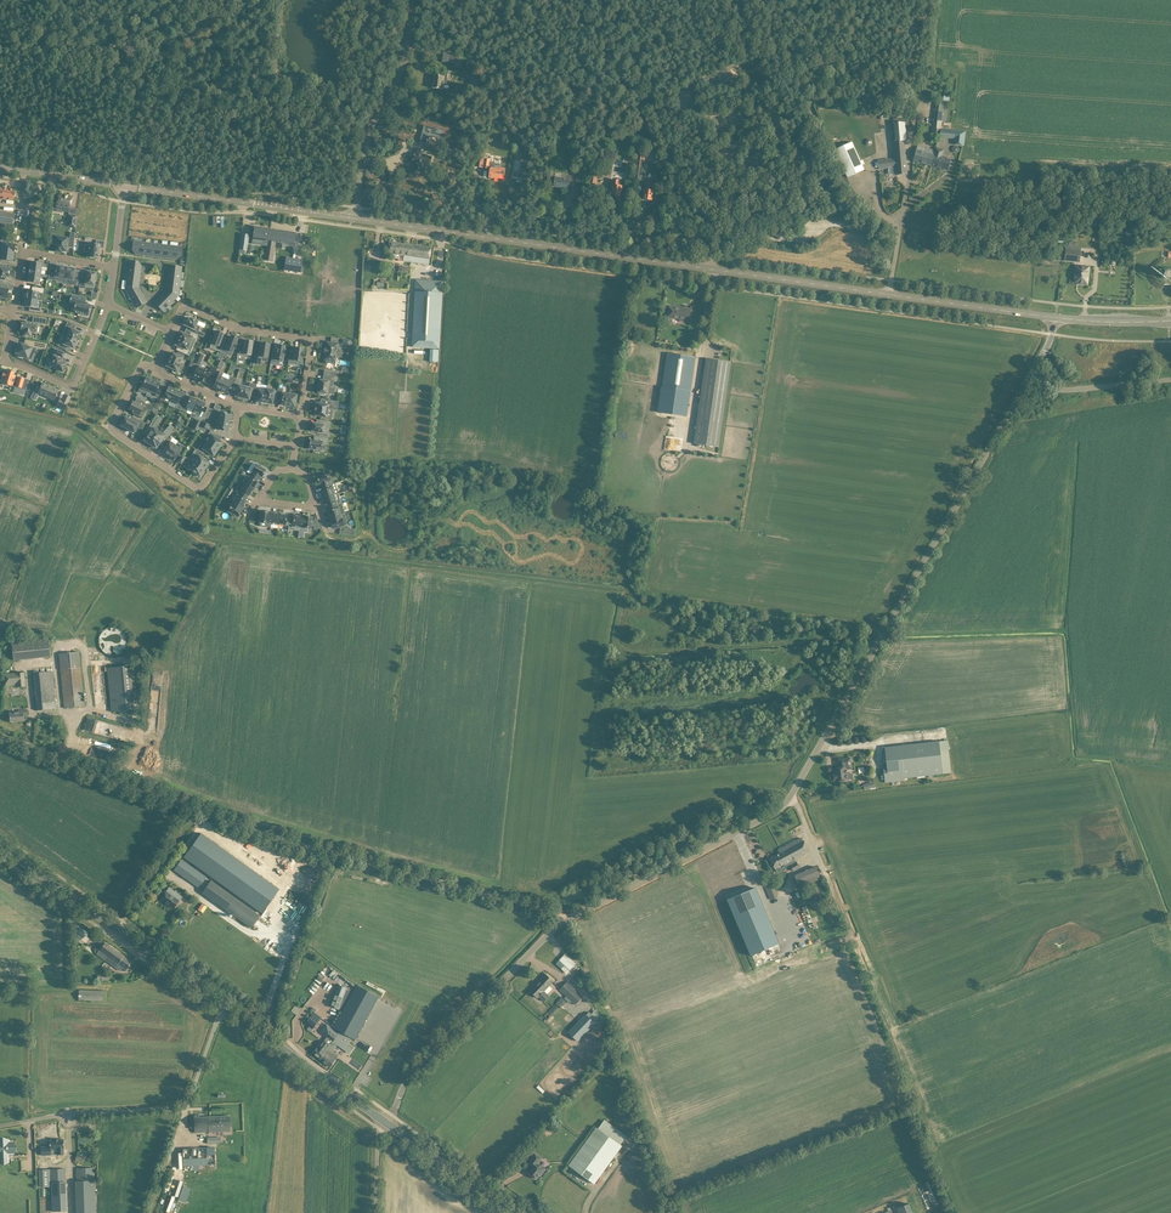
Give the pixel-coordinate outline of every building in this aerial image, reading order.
[(74,51),(70,53),(70,51),(55,57),(57,61),(71,55),(73,54),(74,56),(76,55),(74,51)] [(458,55),(458,54),(443,52),(443,53),(443,54),(443,60),(442,61),(448,61),(454,62),(454,68),(455,68),(461,69),(461,63),(462,63),(462,59),(458,59),(458,55)] [(433,88),(438,89),(443,89),(443,83),(447,83),(448,74),(440,74),(440,76),(434,75),(433,88)] [(935,108),(932,128),(933,128),(933,134),(940,134),(940,129),(940,128),(941,129),(942,121),(946,121),(948,104),(937,103),(936,108),(935,108)] [(895,159),(878,160),(878,163),(879,169),(888,168),(889,174),(896,174),(896,175),(907,174),(907,168),(906,161),(905,140),(907,140),(905,126),(909,126),(909,119),(893,117),(894,123),(895,141),(893,142),(895,159)] [(423,128),(419,144),(426,146),(428,137),(441,141),(443,134),(423,128)] [(940,134),(939,137),(954,138),(955,130),(940,129),(940,134)] [(954,138),(954,144),(963,146),(965,132),(956,131),(955,130),(954,138)] [(852,142),(835,150),(847,177),(864,170),(852,142)] [(637,155),(635,166),(640,166),(639,171),(643,171),(643,167),(645,156),(643,156),(644,145),(638,144),(637,155)] [(913,161),(931,166),(935,151),(929,149),(917,146),(913,161)] [(935,151),(931,166),(948,170),(950,165),(951,160),(946,158),(946,157),(942,156),(944,149),(936,147),(935,151)] [(415,170),(416,171),(417,172),(418,172),(419,172),(420,172),(421,172),(423,172),(425,166),(429,167),(432,157),(415,153),(413,163),(415,163),(413,170),(415,170)] [(482,158),(480,166),(484,167),(491,168),(490,171),(489,177),(499,179),(500,175),(505,176),(505,170),(506,168),(500,167),(501,164),(495,163),(495,162),(490,161),(490,159),(485,159),(482,158)] [(514,171),(513,176),(528,178),(530,162),(530,163),(522,162),(521,172),(514,171)] [(553,180),(555,181),(554,186),(569,189),(571,181),(571,176),(563,175),(563,179),(555,178),(555,179),(553,179),(554,171),(549,171),(547,182),(552,182),(553,180)] [(576,182),(584,183),(585,173),(577,172),(576,182)] [(598,174),(591,173),(589,184),(597,185),(598,174)] [(610,186),(613,186),(612,195),(620,196),(622,186),(624,187),(625,180),(618,179),(618,181),(611,180),(610,186)] [(646,185),(645,193),(644,199),(652,200),(654,185),(650,184),(649,185),(646,185)] [(14,201),(15,190),(0,188),(0,199),(14,201)] [(56,205),(55,211),(61,213),(62,211),(69,213),(70,207),(72,197),(67,196),(67,195),(63,195),(58,194),(57,199),(56,198),(56,202),(57,202),(56,205)] [(13,225),(15,213),(0,211),(0,222),(13,225)] [(69,215),(67,227),(75,229),(77,217),(69,215)] [(254,227),(253,233),(252,239),(266,241),(266,244),(267,244),(266,249),(264,260),(273,262),(275,242),(294,245),(296,233),(254,227)] [(51,234),(49,244),(56,245),(55,252),(62,252),(62,251),(66,252),(68,238),(56,237),(56,235),(51,234)] [(1,239),(1,243),(2,243),(1,250),(14,252),(15,245),(13,244),(14,241),(1,239)] [(104,241),(96,240),(96,244),(91,244),(91,245),(89,245),(88,252),(90,253),(90,257),(98,258),(98,257),(99,255),(98,255),(99,248),(104,248),(104,241)] [(245,250),(246,251),(248,242),(241,241),(239,249),(245,250)] [(135,254),(144,255),(145,243),(137,242),(137,244),(136,246),(136,248),(135,254)] [(431,254),(432,247),(389,242),(389,248),(388,253),(397,255),(397,260),(429,264),(431,254)] [(152,256),(153,244),(145,243),(144,255),(152,256)] [(152,256),(160,257),(162,245),(153,244),(152,256)] [(160,257),(168,258),(170,246),(162,245),(160,257)] [(178,251),(178,249),(178,247),(170,246),(168,258),(177,259),(177,253),(178,251)] [(1065,261),(1079,262),(1081,248),(1066,247),(1065,261)] [(0,262),(1,260),(12,261),(13,257),(14,257),(14,253),(13,253),(14,252),(1,250),(1,257),(0,257),(0,262)] [(284,270),(300,273),(302,260),(286,258),(284,270)] [(29,268),(41,270),(47,271),(47,268),(41,267),(42,263),(30,261),(30,262),(30,268),(29,268)] [(0,264),(0,279),(5,280),(6,276),(10,277),(11,269),(7,269),(8,265),(0,264)] [(128,273),(140,274),(141,266),(140,266),(135,265),(133,265),(131,264),(129,264),(128,273)] [(64,279),(66,267),(65,267),(64,266),(61,265),(60,266),(56,266),(56,269),(50,268),(48,280),(57,281),(57,278),(64,279)] [(66,267),(64,279),(68,279),(67,284),(78,286),(79,277),(74,276),(75,269),(72,268),(71,267),(68,266),(67,267),(66,267)] [(1076,282),(1078,282),(1079,282),(1079,283),(1084,284),(1084,282),(1086,283),(1087,272),(1088,272),(1088,267),(1076,266),(1074,280),(1076,281),(1076,282)] [(28,275),(40,277),(41,270),(29,268),(28,275)] [(168,278),(180,279),(181,271),(179,270),(177,270),(174,270),(169,269),(168,278)] [(1161,272),(1161,276),(1164,279),(1168,279),(1170,276),(1170,271),(1168,269),(1164,269),(1161,272)] [(96,273),(87,271),(86,277),(81,276),(80,283),(86,284),(86,286),(94,287),(95,281),(96,281),(96,277),(96,273)] [(127,281),(139,282),(140,274),(128,273),(127,281)] [(509,274),(508,284),(521,286),(522,276),(509,274)] [(27,282),(39,284),(39,283),(40,277),(28,275),(29,275),(28,282),(27,282)] [(273,283),(272,288),(285,290),(285,286),(292,287),(293,277),(282,275),(280,285),(273,283)] [(167,286),(179,287),(180,279),(168,278),(167,286)] [(128,293),(138,287),(139,282),(127,281),(125,289),(128,293)] [(3,297),(3,298),(7,298),(9,289),(2,288),(2,283),(0,283),(0,297),(3,297)] [(413,347),(439,348),(442,285),(416,283),(413,347)] [(167,286),(166,290),(175,299),(178,296),(179,287),(167,286)] [(208,286),(203,298),(206,300),(206,301),(209,302),(215,288),(214,289),(208,286)] [(24,298),(37,300),(38,293),(43,294),(44,289),(32,287),(32,291),(26,290),(26,293),(25,292),(24,298)] [(142,294),(138,287),(128,293),(132,300),(142,294)] [(215,288),(209,302),(212,304),(213,302),(216,304),(222,290),(215,288)] [(160,296),(169,305),(175,299),(166,290),(160,296)] [(228,293),(222,307),(225,308),(225,309),(228,311),(234,296),(228,293)] [(279,293),(278,299),(290,301),(291,294),(279,293)] [(136,308),(146,302),(142,294),(132,300),(136,308)] [(86,297),(77,295),(73,311),(75,312),(75,313),(78,313),(80,313),(80,314),(83,315),(83,314),(88,315),(90,305),(84,304),(86,297)] [(163,311),(169,305),(160,296),(154,303),(163,311)] [(234,296),(228,311),(231,312),(232,311),(235,312),(238,306),(241,308),(244,300),(234,296)] [(37,300),(24,298),(23,304),(24,304),(24,307),(29,307),(29,311),(41,312),(41,308),(36,308),(37,300)] [(276,299),(275,306),(277,306),(289,308),(290,301),(278,299),(276,299)] [(244,300),(241,308),(246,309),(244,318),(248,318),(247,319),(251,320),(253,304),(247,303),(247,301),(244,300)] [(253,304),(251,320),(254,320),(255,319),(258,319),(260,305),(253,304)] [(667,312),(666,317),(680,319),(680,321),(689,322),(690,315),(691,309),(668,306),(667,312)] [(274,309),(273,313),(278,314),(277,323),(279,324),(279,325),(284,326),(285,325),(287,325),(289,315),(281,314),(282,310),(274,309)] [(46,319),(33,317),(32,323),(25,321),(25,324),(22,323),(21,330),(24,331),(23,334),(25,335),(25,336),(28,336),(29,335),(31,336),(31,332),(35,332),(36,326),(38,326),(38,323),(45,324),(46,319)] [(191,332),(198,335),(203,337),(205,333),(199,331),(199,329),(199,328),(199,327),(199,326),(198,326),(198,325),(196,324),(197,321),(196,320),(196,319),(193,318),(192,319),(191,318),(190,319),(187,318),(186,320),(185,319),(184,323),(185,323),(184,325),(190,327),(189,331),(191,332)] [(69,328),(65,335),(65,336),(77,341),(80,333),(74,330),(76,325),(72,323),(69,322),(66,327),(69,328)] [(211,336),(209,341),(212,342),(211,343),(217,346),(215,350),(221,352),(225,341),(221,340),(223,333),(216,331),(214,337),(211,336)] [(178,337),(178,338),(190,344),(192,338),(196,339),(198,335),(191,332),(189,336),(181,332),(180,334),(179,333),(177,337),(178,337)] [(77,341),(65,336),(62,343),(60,342),(58,346),(66,350),(68,346),(73,349),(75,345),(76,345),(75,345),(76,345),(78,341),(77,341),(77,342),(76,341),(77,341)] [(225,341),(221,352),(224,354),(226,350),(232,352),(234,348),(235,348),(237,344),(235,344),(237,339),(231,336),(229,339),(226,338),(225,341)] [(190,344),(178,338),(175,345),(178,346),(177,350),(186,355),(188,350),(187,350),(190,344)] [(25,340),(24,345),(20,343),(19,345),(18,347),(17,347),(15,351),(17,351),(16,353),(19,354),(18,356),(22,357),(22,356),(27,358),(31,350),(30,350),(31,347),(45,350),(48,344),(25,340)] [(244,340),(242,349),(238,349),(237,360),(243,361),(244,355),(251,356),(253,341),(244,340)] [(253,364),(261,365),(262,357),(268,358),(270,344),(260,342),(258,354),(255,353),(253,364)] [(324,353),(323,360),(335,362),(338,343),(326,342),(325,349),(324,348),(323,353),(324,353)] [(277,345),(276,352),(272,352),(270,364),(278,365),(279,361),(282,361),(283,355),(284,355),(285,349),(284,349),(285,346),(283,346),(283,345),(280,344),(279,345),(277,345)] [(303,358),(304,351),(303,351),(303,349),(302,348),(302,347),(299,347),(299,348),(295,347),(294,356),(289,355),(288,363),(296,365),(297,361),(301,362),(302,357),(303,358)] [(65,353),(56,350),(54,354),(55,354),(54,356),(53,356),(51,361),(53,361),(51,366),(63,372),(67,363),(62,361),(62,360),(62,359),(62,358),(63,358),(65,353)] [(169,358),(169,359),(180,364),(184,355),(178,352),(177,355),(172,352),(170,355),(168,358),(169,358)] [(198,355),(196,359),(194,363),(199,365),(203,355),(199,353),(198,355)] [(662,387),(659,412),(686,416),(695,357),(669,353),(664,387),(662,387)] [(217,367),(222,369),(226,360),(222,358),(221,358),(217,367)] [(184,366),(180,364),(169,359),(166,366),(177,371),(179,367),(182,369),(184,366)] [(706,359),(694,444),(719,447),(731,362),(706,359)] [(193,365),(190,363),(188,368),(187,367),(185,372),(189,374),(193,365)] [(197,379),(199,380),(204,369),(197,365),(192,377),(194,378),(193,378),(197,380),(197,379)] [(204,369),(199,380),(199,381),(205,383),(206,383),(209,376),(213,378),(216,370),(210,367),(209,370),(204,369)] [(23,382),(24,378),(19,377),(18,379),(15,378),(15,376),(13,375),(14,372),(6,370),(5,372),(3,371),(1,378),(3,379),(2,383),(10,386),(10,385),(21,388),(21,387),(23,382)] [(319,379),(318,384),(317,393),(320,393),(319,394),(324,395),(324,394),(330,395),(331,382),(333,382),(334,377),(335,377),(336,372),(324,370),(323,380),(319,379)] [(216,389),(219,391),(225,379),(221,377),(223,373),(220,371),(213,387),(216,388),(216,389)] [(233,388),(233,387),(236,379),(230,376),(228,380),(225,379),(219,391),(223,392),(223,391),(226,393),(229,386),(233,388)] [(148,390),(148,391),(153,380),(146,377),(141,387),(146,389),(144,393),(147,394),(148,390)] [(241,399),(241,398),(244,386),(241,385),(242,380),(236,379),(233,387),(237,388),(235,396),(238,397),(238,398),(241,399)] [(153,380),(148,391),(154,393),(152,398),(157,401),(163,389),(158,387),(160,383),(153,380)] [(250,392),(254,393),(256,387),(256,384),(250,382),(249,387),(244,386),(241,398),(243,398),(243,399),(246,400),(247,399),(249,399),(250,392)] [(57,395),(58,391),(48,386),(42,383),(41,386),(37,385),(34,391),(38,392),(38,393),(54,400),(56,397),(57,397),(57,395)] [(261,403),(264,404),(266,389),(260,388),(260,387),(256,387),(256,384),(256,387),(254,393),(254,397),(258,398),(257,401),(261,402),(261,403)] [(161,396),(171,400),(175,390),(168,387),(165,393),(163,392),(161,396)] [(280,405),(287,406),(289,393),(282,392),(283,389),(278,388),(278,391),(276,400),(280,401),(280,405)] [(272,400),(276,400),(278,391),(274,391),(274,390),(266,389),(264,404),(268,404),(268,403),(272,403),(272,400)] [(171,400),(170,402),(177,405),(176,408),(180,410),(185,398),(181,397),(183,393),(175,390),(171,400)] [(289,393),(287,406),(294,407),(296,394),(289,393)] [(65,394),(62,400),(59,399),(56,407),(65,411),(71,397),(65,394)] [(136,399),(143,402),(144,403),(146,400),(144,399),(145,398),(138,394),(136,399)] [(186,413),(188,409),(192,411),(197,400),(196,399),(196,398),(192,397),(190,397),(185,408),(184,407),(182,411),(186,413)] [(192,411),(196,413),(195,417),(198,418),(205,403),(203,403),(203,402),(200,400),(199,401),(197,400),(192,411)] [(314,416),(327,417),(328,409),(337,410),(338,402),(327,400),(326,404),(316,403),(315,407),(314,411),(315,411),(314,416)] [(144,403),(143,402),(141,406),(132,402),(131,405),(130,404),(128,408),(129,408),(128,409),(132,411),(132,412),(139,416),(141,411),(144,413),(146,409),(150,411),(152,407),(144,403)] [(203,418),(208,419),(212,409),(208,407),(203,418)] [(213,419),(217,420),(229,422),(230,415),(226,414),(226,413),(218,412),(217,416),(214,415),(213,419)] [(684,441),(687,417),(663,414),(660,438),(684,441)] [(138,424),(139,420),(132,416),(130,420),(124,417),(122,421),(122,420),(120,424),(120,425),(128,429),(127,430),(131,432),(132,431),(134,433),(138,424)] [(148,443),(150,444),(158,432),(155,429),(160,418),(156,416),(148,428),(151,430),(144,440),(145,441),(144,441),(144,442),(146,444),(147,443),(148,443)] [(197,420),(193,429),(195,430),(197,431),(201,422),(197,420)] [(229,422),(217,420),(216,424),(212,423),(212,427),(219,428),(219,430),(228,431),(228,429),(229,429),(230,424),(229,424),(229,422)] [(330,428),(331,422),(317,420),(316,423),(312,423),(311,431),(317,432),(317,433),(323,434),(324,427),(330,428)] [(163,438),(166,440),(167,438),(174,428),(170,425),(162,434),(158,432),(150,444),(152,446),(152,447),(154,449),(155,448),(156,448),(163,438)] [(210,437),(207,442),(218,450),(218,449),(219,450),(221,446),(220,446),(222,443),(220,441),(222,436),(210,432),(207,435),(210,437)] [(309,442),(309,443),(308,443),(308,448),(309,448),(308,449),(320,451),(321,444),(327,445),(328,438),(314,436),(313,440),(311,439),(310,439),(309,442)] [(162,452),(168,456),(175,445),(170,442),(171,440),(167,438),(166,440),(161,447),(164,449),(162,452)] [(218,450),(207,442),(203,447),(200,445),(196,450),(197,450),(204,455),(206,451),(213,456),(215,454),(216,454),(218,451),(217,450),(218,450)] [(178,454),(181,456),(182,455),(186,448),(182,445),(178,447),(175,445),(168,456),(168,457),(170,459),(171,459),(174,460),(178,454)] [(193,455),(195,459),(193,462),(204,470),(205,468),(206,469),(209,465),(208,464),(209,463),(202,458),(204,455),(197,450),(193,455)] [(182,455),(181,456),(177,461),(181,464),(186,457),(182,455)] [(188,469),(196,474),(195,475),(198,477),(198,476),(199,476),(201,475),(202,475),(204,472),(203,471),(204,470),(193,462),(190,460),(188,463),(191,465),(188,469)] [(256,465),(250,474),(254,477),(254,476),(258,479),(260,476),(261,477),(262,475),(263,475),(265,472),(264,472),(265,470),(264,470),(265,469),(262,467),(261,468),(256,465)] [(322,483),(323,487),(327,486),(327,485),(331,484),(328,473),(318,477),(320,484),(322,483)] [(250,474),(244,483),(254,489),(258,483),(256,482),(258,479),(254,476),(254,477),(250,474)] [(244,483),(239,493),(247,497),(249,494),(250,495),(254,489),(244,483)] [(322,491),(324,498),(335,494),(331,484),(327,485),(327,486),(323,487),(324,490),(322,491)] [(239,493),(233,502),(241,507),(242,508),(246,501),(245,500),(247,497),(239,493)] [(328,504),(329,507),(338,505),(335,494),(324,498),(326,504),(328,504)] [(241,507),(233,502),(227,511),(237,517),(242,508),(241,507)] [(329,511),(331,518),(332,518),(341,515),(338,505),(329,507),(330,511),(329,511)] [(271,528),(271,524),(272,516),(272,513),(261,511),(261,513),(260,512),(260,516),(261,516),(259,526),(271,528)] [(288,530),(290,517),(286,516),(286,514),(279,513),(277,524),(288,526),(288,530)] [(295,526),(299,527),(300,518),(301,518),(301,516),(294,515),(293,517),(290,517),(288,530),(295,530),(295,526)] [(345,527),(341,515),(332,518),(331,518),(334,529),(342,526),(342,528),(341,534),(354,535),(355,529),(345,527)] [(299,527),(298,537),(303,538),(304,533),(302,533),(303,527),(310,528),(311,525),(311,521),(312,517),(310,517),(310,516),(306,516),(306,517),(301,516),(301,518),(300,518),(299,527)] [(311,521),(311,525),(313,526),(314,530),(319,528),(317,520),(312,521),(311,521)] [(12,642),(14,660),(50,656),(49,639),(12,642)] [(84,706),(80,668),(79,652),(59,654),(64,708),(84,706)] [(108,668),(112,712),(134,710),(129,666),(108,668)] [(33,673),(36,703),(37,710),(56,708),(55,702),(52,671),(33,673)] [(17,685),(17,687),(25,687),(24,673),(16,673),(16,674),(4,674),(4,685),(17,685)] [(10,722),(11,722),(12,723),(15,723),(15,722),(24,721),(23,716),(28,715),(27,709),(20,710),(21,712),(9,713),(10,722)] [(114,736),(116,723),(86,719),(84,731),(114,736)] [(886,764),(883,765),(885,783),(892,782),(904,781),(904,778),(942,774),(951,773),(947,741),(939,742),(915,744),(885,748),(886,764)] [(848,780),(853,780),(853,773),(847,774),(846,769),(852,769),(851,758),(838,760),(839,765),(839,768),(834,769),(835,774),(833,774),(833,781),(835,781),(836,782),(848,780)] [(863,783),(869,788),(872,784),(871,784),(873,782),(870,780),(868,781),(866,780),(863,783)] [(201,833),(183,857),(262,913),(279,889),(201,833)] [(243,838),(239,844),(249,851),(253,845),(243,838)] [(795,859),(809,851),(804,841),(803,841),(801,838),(778,850),(780,854),(770,859),(775,869),(784,864),(785,865),(789,862),(791,865),(791,866),(793,871),(800,867),(795,859)] [(177,866),(174,871),(177,873),(177,872),(192,884),(198,888),(206,877),(201,873),(184,862),(182,860),(177,866)] [(793,875),(799,888),(822,878),(816,865),(793,875)] [(211,880),(206,888),(202,893),(251,928),(255,923),(260,916),(211,880)] [(772,881),(763,884),(770,900),(778,896),(772,881)] [(755,888),(727,900),(751,956),(779,944),(755,888)] [(810,895),(814,903),(821,900),(817,892),(816,889),(809,892),(810,895)] [(159,901),(166,906),(167,905),(173,909),(179,901),(166,891),(159,901)] [(101,940),(97,945),(95,948),(99,951),(97,954),(117,968),(121,971),(123,968),(126,970),(132,962),(101,940)] [(562,959),(556,965),(561,970),(558,974),(563,978),(572,969),(562,959)] [(331,974),(330,974),(334,969),(328,964),(315,981),(321,986),(331,974)] [(530,991),(534,995),(538,998),(539,997),(544,1002),(550,997),(544,991),(554,982),(546,974),(530,991)] [(560,990),(575,1005),(583,997),(567,982),(560,990)] [(338,985),(330,1006),(342,1010),(353,990),(338,985)] [(357,985),(334,1028),(340,1031),(352,1038),(355,1040),(379,997),(357,985)] [(78,1000),(103,1001),(103,991),(79,990),(78,1000)] [(557,1003),(561,1007),(567,1001),(562,997),(557,1003)] [(315,1012),(306,1023),(310,1026),(307,1029),(311,1032),(322,1018),(315,1012)] [(589,1012),(587,1014),(596,1021),(597,1019),(589,1012)] [(568,1032),(577,1041),(595,1023),(585,1014),(568,1032)] [(332,1028),(326,1036),(327,1037),(333,1042),(339,1033),(332,1028)] [(330,1045),(320,1059),(330,1067),(339,1056),(333,1052),(338,1045),(344,1049),(348,1043),(352,1038),(340,1031),(339,1033),(333,1042),(330,1045)] [(333,1042),(327,1037),(319,1048),(318,1047),(313,1054),(320,1059),(330,1045),(333,1042)] [(342,1060),(347,1063),(351,1057),(346,1054),(342,1060)] [(230,1127),(230,1122),(230,1116),(189,1118),(190,1129),(194,1128),(194,1132),(208,1132),(228,1131),(228,1127),(230,1127)] [(569,1166),(595,1184),(622,1146),(596,1128),(569,1166)] [(49,1140),(50,1146),(41,1146),(41,1156),(51,1155),(51,1149),(57,1149),(58,1154),(63,1154),(63,1140),(49,1140)] [(8,1158),(8,1153),(14,1153),(14,1142),(9,1142),(9,1141),(0,1141),(0,1158),(8,1158)] [(215,1148),(207,1148),(188,1149),(182,1149),(183,1171),(189,1170),(216,1170),(215,1148)] [(545,1169),(540,1165),(538,1164),(541,1159),(535,1154),(528,1163),(533,1167),(528,1173),(533,1176),(532,1177),(535,1179),(535,1178),(536,1179),(539,1175),(540,1176),(545,1169)] [(76,1169),(77,1183),(75,1183),(76,1212),(96,1212),(94,1168),(76,1169)] [(51,1189),(52,1194),(52,1211),(66,1211),(64,1169),(51,1170),(39,1170),(39,1187),(50,1187),(50,1173),(51,1173),(51,1189)] [(175,1181),(169,1196),(173,1198),(179,1182),(175,1181)] [(184,1186),(178,1201),(185,1204),(191,1189),(184,1186)] [(896,1209),(898,1212),(912,1212),(908,1204),(896,1209)]
